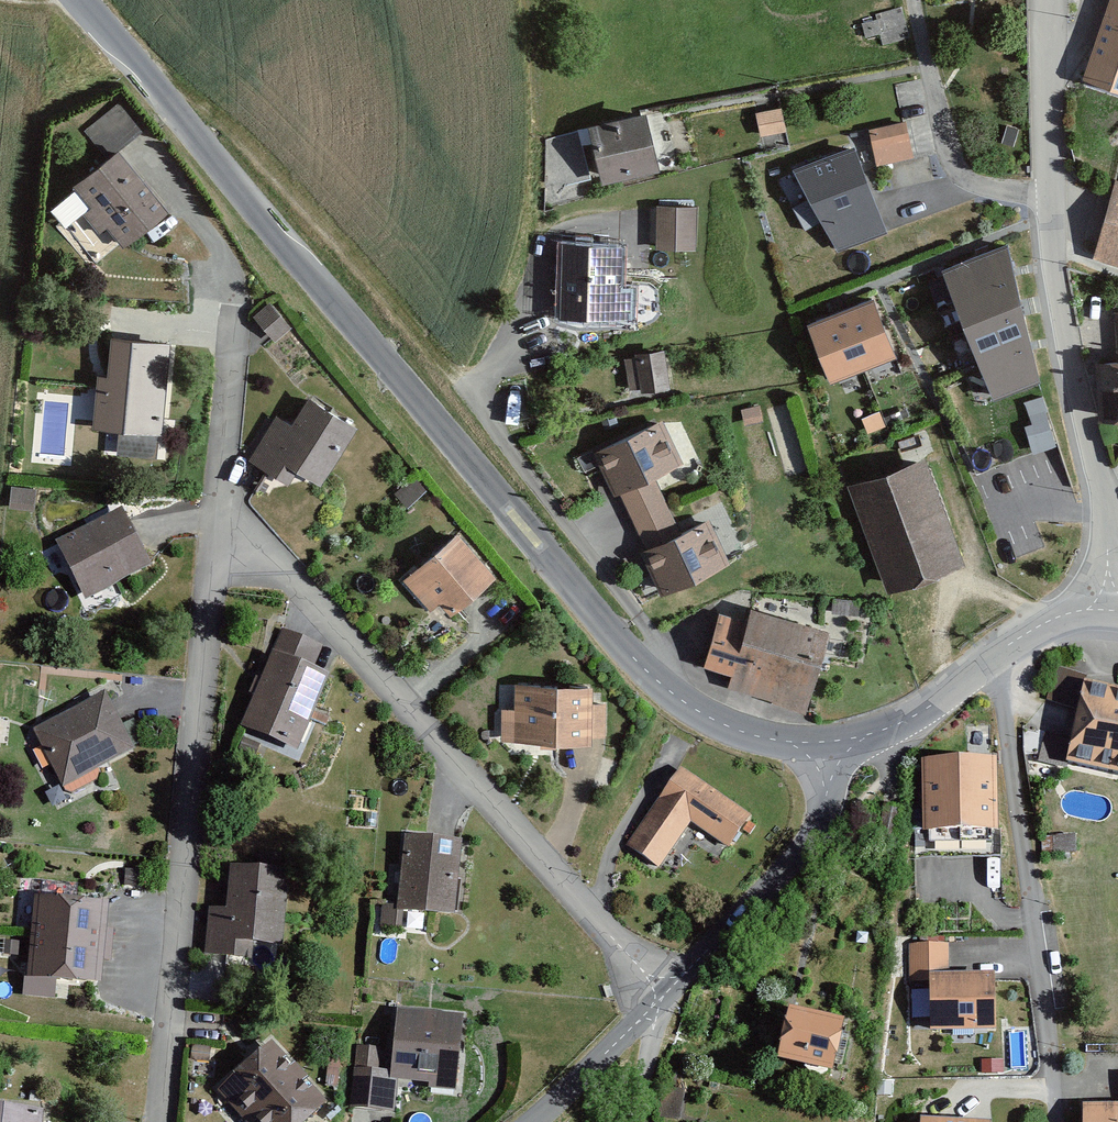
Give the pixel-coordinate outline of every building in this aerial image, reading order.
[(1093,35),(1117,44),(1117,0),(1105,0),(1093,35)] [(1077,80),(1117,94),(1117,44),(1093,35),(1077,80)] [(759,136),(786,132),(782,105),(755,109),(759,136)] [(592,123),(605,178),(664,164),(651,109),(592,123)] [(873,149),(910,143),(906,121),(869,127),(873,149)] [(824,219),(837,249),(890,228),(852,138),(792,163),(806,196),(795,201),(806,227),(824,219)] [(167,209),(118,150),(75,186),(123,245),(167,209)] [(1101,249),(1117,255),(1117,192),(1101,249)] [(656,199),(654,246),(693,247),(695,201),(656,199)] [(937,303),(1010,291),(1001,233),(928,244),(937,303)] [(565,237),(562,309),(632,312),(633,282),(619,281),(621,239),(565,237)] [(828,374),(896,350),(875,290),(806,315),(828,374)] [(945,351),(1018,340),(1010,291),(937,303),(945,351)] [(254,315),(276,339),(293,324),(271,300),(254,315)] [(99,371),(94,422),(162,429),(171,341),(115,335),(111,372),(99,371)] [(953,402),(1026,391),(1018,340),(945,351),(953,402)] [(641,390),(671,387),(667,346),(638,349),(641,390)] [(1103,415),(1117,415),(1117,357),(1102,357),(1103,415)] [(961,452),(1033,440),(1026,391),(953,402),(961,452)] [(250,454),(289,479),(297,466),(323,483),(361,425),(311,392),(292,421),(277,411),(250,454)] [(683,459),(662,416),(594,448),(614,494),(621,491),(632,515),(666,499),(654,475),(683,459)] [(1039,479),(1033,440),(961,452),(967,490),(1039,479)] [(851,481),(886,585),(964,558),(929,454),(851,481)] [(8,508),(37,511),(39,487),(10,485),(8,508)] [(641,547),(661,589),(730,560),(709,515),(680,527),(666,499),(632,515),(645,544),(641,547)] [(54,538),(83,600),(152,567),(124,506),(54,538)] [(445,595),(455,607),(497,571),(461,529),(398,583),(424,613),(445,595)] [(732,684),(809,701),(827,625),(751,607),(748,618),(721,612),(710,662),(736,668),(732,684)] [(245,724),(296,745),(328,668),(277,647),(245,724)] [(501,701),(501,737),(591,738),(591,679),(514,678),(514,701),(501,701)] [(1117,772),(1117,689),(1081,681),(1064,760),(1117,772)] [(36,730),(67,786),(134,749),(104,693),(36,730)] [(923,757),(925,833),(1000,832),(998,755),(923,757)] [(682,767),(626,848),(657,869),(691,819),(733,848),(755,817),(682,767)] [(406,834),(397,911),(455,918),(464,841),(406,834)] [(207,906),(204,956),(254,960),(256,940),(285,942),(290,867),(227,863),(223,907),(207,906)] [(40,892),(35,933),(105,942),(110,900),(40,892)] [(35,933),(30,975),(100,983),(105,942),(35,933)] [(933,1030),(999,1031),(1000,974),(948,973),(949,943),(910,942),(909,980),(934,980),(933,1030)] [(794,1008),(783,1057),(842,1070),(853,1021),(794,1008)] [(356,1066),(352,1105),(397,1109),(400,1085),(455,1090),(462,1017),(396,1011),(390,1069),(356,1066)] [(219,1087),(248,1117),(296,1070),(267,1041),(219,1087)] [(254,1121),(302,1121),(325,1099),(296,1070),(248,1117),(254,1121)] [(1084,1121),(1117,1121),(1117,1101),(1084,1101),(1084,1121)] [(42,1110),(0,1106),(0,1121),(41,1121),(42,1110)]
